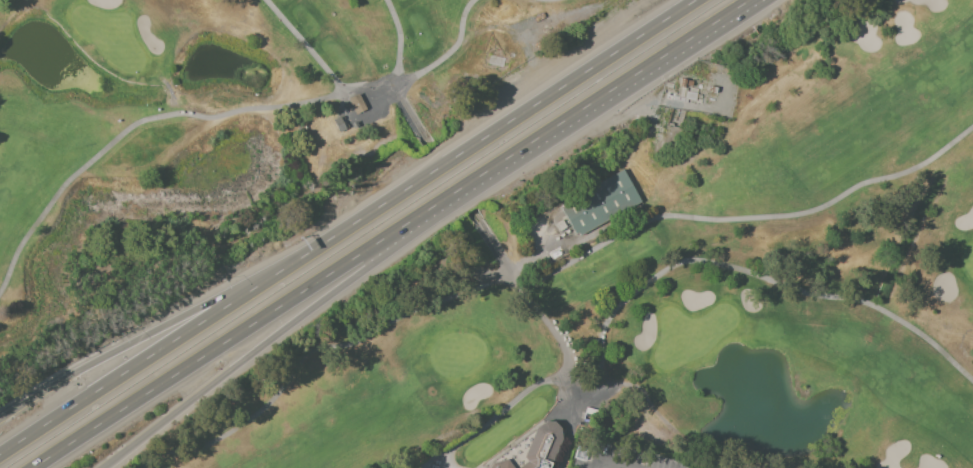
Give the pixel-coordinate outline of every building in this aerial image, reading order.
[(347,99),(354,114),(364,109),(357,94),(347,99)] [(641,202),(577,237),(570,225),(559,231),(555,224),(566,218),(559,205),(623,170),(641,202)] [(581,412),(591,414),(590,420),(580,418),(581,412)] [(560,441),(549,467),(516,467),(525,462),(523,457),(535,428),(544,421),(553,421),(560,426),(560,441)] [(506,459),(513,467),(489,467),(493,463),(506,459)]
